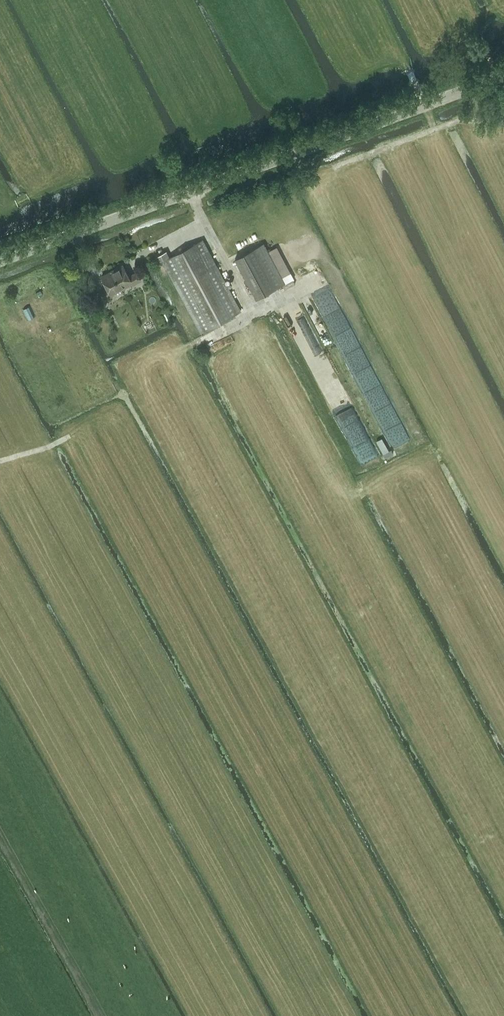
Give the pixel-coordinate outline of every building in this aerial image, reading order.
[(201,331),(241,310),(203,239),(163,261),(201,331)] [(257,297),(285,282),(264,243),(236,258),(257,297)] [(167,250),(156,256),(159,262),(170,256),(167,250)] [(112,271),(121,288),(132,282),(133,284),(141,280),(136,272),(128,276),(123,265),(112,271)] [(112,293),(121,288),(112,271),(102,276),(108,287),(101,291),(105,299),(113,295),(112,293)]
